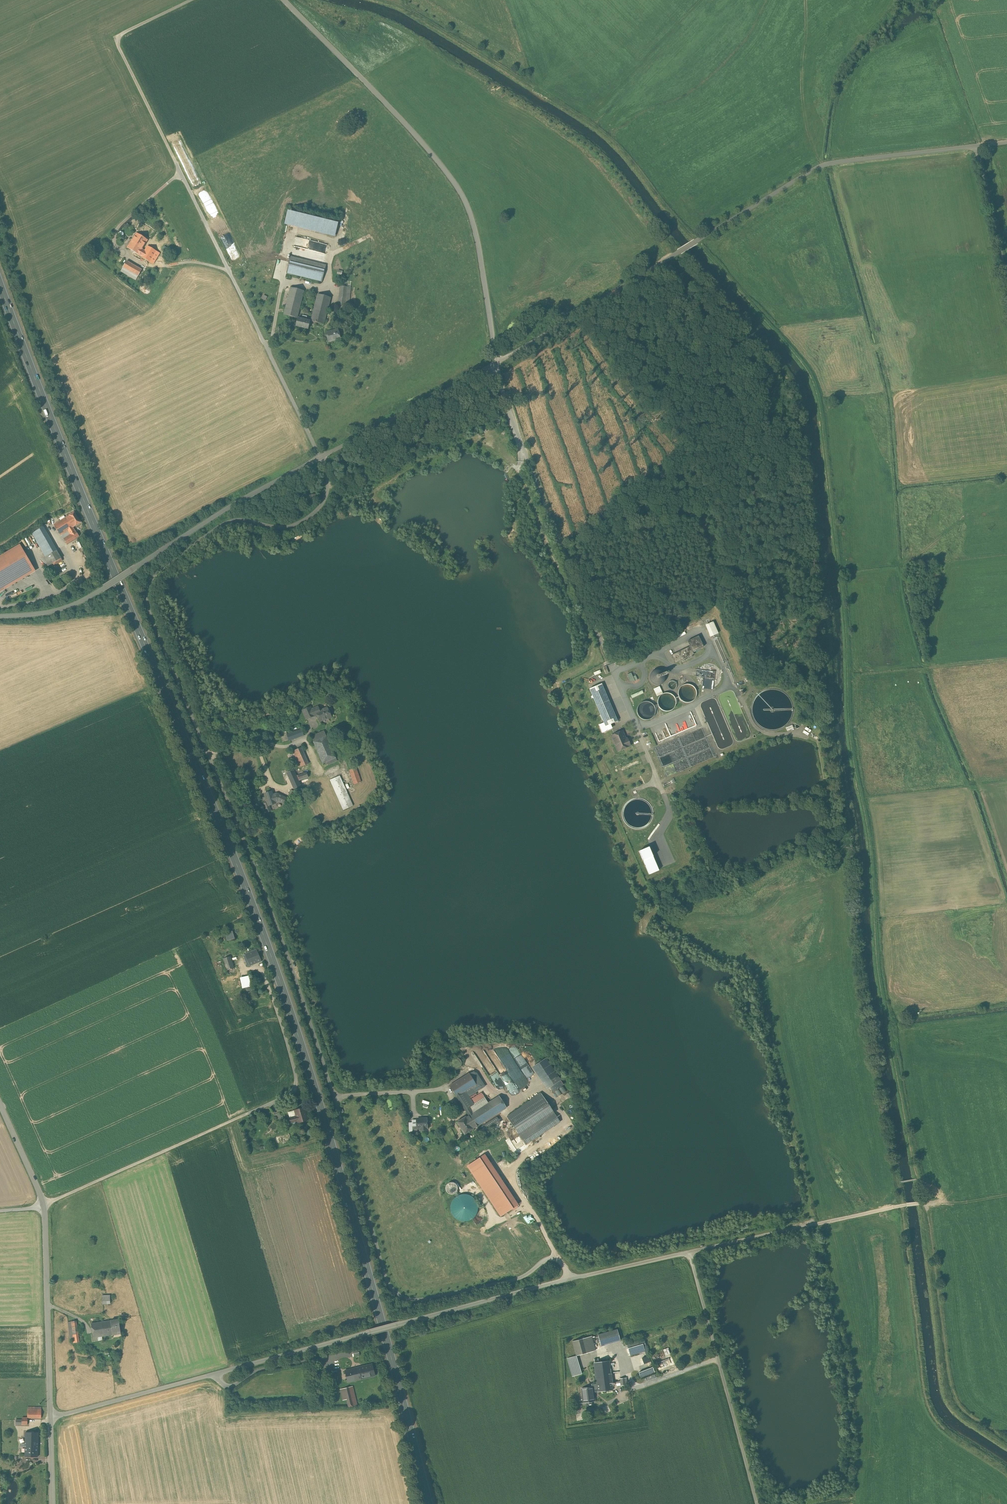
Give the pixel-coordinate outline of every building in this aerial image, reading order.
[(336,224),(289,213),(287,223),(333,234),(336,224)] [(147,240),(137,234),(132,241),(142,248),(147,240)] [(147,247),(145,251),(141,249),(142,248),(132,241),(128,247),(153,262),(159,253),(147,247)] [(326,265),(290,256),(286,273),(322,281),(326,265)] [(142,270),(127,261),(123,268),(138,277),(142,270)] [(303,291),(291,287),(284,315),(297,318),(303,291)] [(347,291),(340,290),(338,305),(345,306),(347,291)] [(330,297),(318,294),(311,321),(323,324),(330,297)] [(307,316),(302,315),(302,319),(298,318),(296,326),(308,329),(309,325),(310,325),(310,323),(309,323),(310,321),(306,320),(307,316)] [(338,329),(326,332),(328,342),(340,339),(338,329)] [(80,522),(74,513),(65,518),(68,522),(69,523),(72,528),(80,522)] [(43,527),(32,533),(35,538),(46,531),(43,527)] [(57,550),(46,531),(35,538),(45,557),(46,557),(57,550)] [(19,545),(0,556),(0,592),(35,571),(19,545)] [(57,550),(46,557),(45,557),(42,558),(47,566),(61,558),(57,550)] [(718,633),(713,622),(706,625),(710,636),(718,633)] [(698,636),(687,641),(691,649),(689,650),(688,647),(671,655),(675,663),(682,660),(682,661),(692,657),(690,653),(693,652),(703,647),(698,636)] [(703,688),(713,689),(715,671),(695,669),(695,676),(704,676),(703,688)] [(650,677),(650,679),(651,682),(653,684),(656,685),(658,685),(661,685),(663,684),(665,682),(666,679),(666,677),(665,674),(664,672),(662,670),(659,670),(657,670),(654,670),(652,672),(651,674),(650,677)] [(631,673),(627,675),(630,682),(635,681),(631,673)] [(671,680),(668,686),(673,689),(677,683),(671,680)] [(609,701),(601,684),(589,689),(597,706),(609,701)] [(679,692),(679,696),(680,698),(682,701),(685,702),(688,703),(691,702),(694,701),(696,698),(697,695),(697,692),(696,689),(695,687),(692,685),(689,684),(686,684),(683,685),(681,687),(679,689),(679,692)] [(661,686),(654,688),(657,695),(663,693),(661,686)] [(774,730),(779,730),(783,728),(787,725),(790,721),(792,717),(793,712),(794,708),(793,703),(791,699),(788,695),(784,692),(780,690),(776,689),(771,688),(766,689),(762,691),(758,694),(755,698),(753,702),(752,706),(751,711),(752,716),(754,720),(757,724),(761,727),(765,729),(770,730),(774,730)] [(752,733),(735,694),(733,691),(730,691),(721,695),(719,697),(719,699),(736,740),(739,742),(741,742),(751,738),(752,736),(752,733)] [(658,701),(658,704),(659,707),(661,710),(664,711),(667,711),(670,711),(673,709),(675,707),(676,704),(676,701),(676,698),(674,696),(671,694),(669,693),(666,693),(663,694),(660,696),(659,698),(658,701)] [(733,740),(717,701),(714,698),(711,698),(702,702),(701,704),(701,707),(718,747),(720,749),(723,749),(732,746),(733,743),(733,740)] [(609,701),(597,706),(605,726),(617,721),(609,701)] [(637,711),(637,714),(639,716),(641,719),(644,720),(647,721),(650,720),(652,719),(654,716),(656,713),(656,710),(655,707),(653,705),(651,703),(648,702),(645,702),(642,703),(640,705),(638,708),(637,711)] [(318,715),(321,722),(334,717),(330,708),(322,712),(319,705),(312,708),(311,706),(303,710),(306,720),(318,715)] [(807,726),(803,732),(809,736),(813,730),(807,726)] [(302,728),(287,734),(290,741),(305,735),(302,728)] [(622,731),(611,736),(618,751),(629,746),(628,746),(630,745),(628,741),(626,741),(622,731)] [(337,760),(326,736),(313,742),(324,766),(337,760)] [(308,764),(301,747),(293,751),(300,767),(308,764)] [(356,767),(349,770),(355,787),(362,785),(356,767)] [(296,776),(293,770),(287,773),(291,782),(299,780),(301,784),(310,781),(307,773),(296,776)] [(339,776),(330,780),(343,810),(353,806),(339,776)] [(271,791),(264,793),(267,802),(268,806),(269,806),(276,803),(275,802),(279,801),(283,803),(286,798),(277,793),(273,795),(271,791)] [(635,799),(631,800),(627,802),(625,806),(623,810),(623,815),(624,819),(626,823),(629,826),(633,828),(638,829),(642,828),(646,826),(650,823),(652,819),(653,814),(652,810),(651,806),(648,802),(644,800),(640,798),(635,799)] [(649,874),(660,871),(653,846),(641,849),(649,874)] [(233,931),(225,934),(227,940),(235,938),(233,931)] [(257,950),(245,954),(250,966),(261,961),(257,950)] [(230,957),(223,959),(227,970),(234,968),(230,957)] [(482,1048),(475,1053),(496,1087),(505,1081),(503,1076),(508,1073),(496,1054),(489,1058),(482,1048)] [(502,1059),(507,1070),(510,1068),(511,1070),(517,1068),(511,1055),(502,1059)] [(560,1080),(546,1059),(535,1066),(550,1087),(560,1080)] [(469,1073),(450,1086),(468,1115),(470,1114),(472,1112),(471,1111),(467,1104),(461,1094),(472,1087),(476,1084),(471,1077),(469,1073)] [(481,1086),(474,1075),(471,1077),(476,1084),(478,1088),(481,1086)] [(558,1096),(567,1090),(563,1086),(555,1092),(558,1096)] [(531,1101),(507,1117),(525,1144),(559,1122),(540,1093),(530,1100),(531,1101)] [(482,1094),(467,1104),(471,1111),(473,1110),(471,1106),(485,1097),(482,1094)] [(472,1112),(470,1114),(477,1126),(489,1119),(492,1122),(499,1118),(500,1117),(498,1113),(506,1108),(499,1096),(472,1112)] [(304,1108),(295,1111),(297,1116),(298,1121),(298,1122),(307,1120),(304,1108)] [(468,1115),(457,1122),(464,1134),(477,1126),(470,1114),(468,1115)] [(427,1118),(422,1118),(423,1119),(416,1119),(417,1126),(417,1129),(420,1128),(420,1130),(425,1130),(424,1128),(427,1128),(427,1118)] [(289,1134),(271,1138),(273,1147),(292,1142),(289,1134)] [(518,1204),(485,1154),(467,1165),(501,1216),(518,1204)] [(450,1193),(460,1190),(457,1181),(447,1184),(450,1193)] [(481,1212),(470,1191),(449,1201),(460,1223),(481,1212)] [(103,1304),(111,1303),(111,1294),(102,1295),(103,1304)] [(111,1321),(102,1322),(104,1336),(113,1335),(121,1334),(119,1319),(110,1320),(111,1321)] [(76,1321),(70,1321),(73,1343),(79,1342),(76,1321)] [(102,1322),(91,1323),(93,1340),(98,1340),(98,1337),(104,1336),(102,1322)] [(617,1329),(598,1335),(601,1346),(620,1340),(617,1329)] [(591,1336),(585,1338),(588,1352),(595,1350),(591,1336)] [(585,1338),(572,1341),(576,1356),(588,1352),(585,1338)] [(643,1344),(628,1348),(630,1356),(645,1351),(643,1344)] [(671,1363),(670,1357),(668,1358),(667,1355),(657,1358),(659,1364),(666,1362),(667,1364),(671,1363)] [(576,1356),(567,1358),(572,1376),(581,1374),(580,1370),(576,1356)] [(649,1356),(642,1358),(644,1364),(651,1362),(649,1356)] [(609,1361),(594,1363),(596,1384),(597,1389),(597,1392),(613,1390),(609,1361)] [(372,1364),(357,1368),(360,1379),(375,1375),(372,1364)] [(654,1372),(652,1367),(638,1372),(640,1378),(654,1372)] [(357,1368),(344,1371),(347,1382),(360,1379),(357,1368)] [(591,1387),(582,1388),(583,1397),(582,1397),(583,1403),(594,1401),(592,1390),(597,1389),(596,1384),(591,1385),(591,1387)] [(352,1386),(340,1389),(343,1400),(347,1399),(355,1397),(352,1386)] [(355,1397),(347,1399),(348,1407),(357,1405),(355,1397)] [(41,1407),(28,1407),(27,1417),(28,1417),(28,1418),(41,1418),(41,1407)] [(38,1432),(26,1432),(25,1443),(21,1443),(21,1446),(25,1446),(38,1447),(38,1432)] [(38,1447),(25,1446),(25,1456),(37,1457),(38,1447)]
